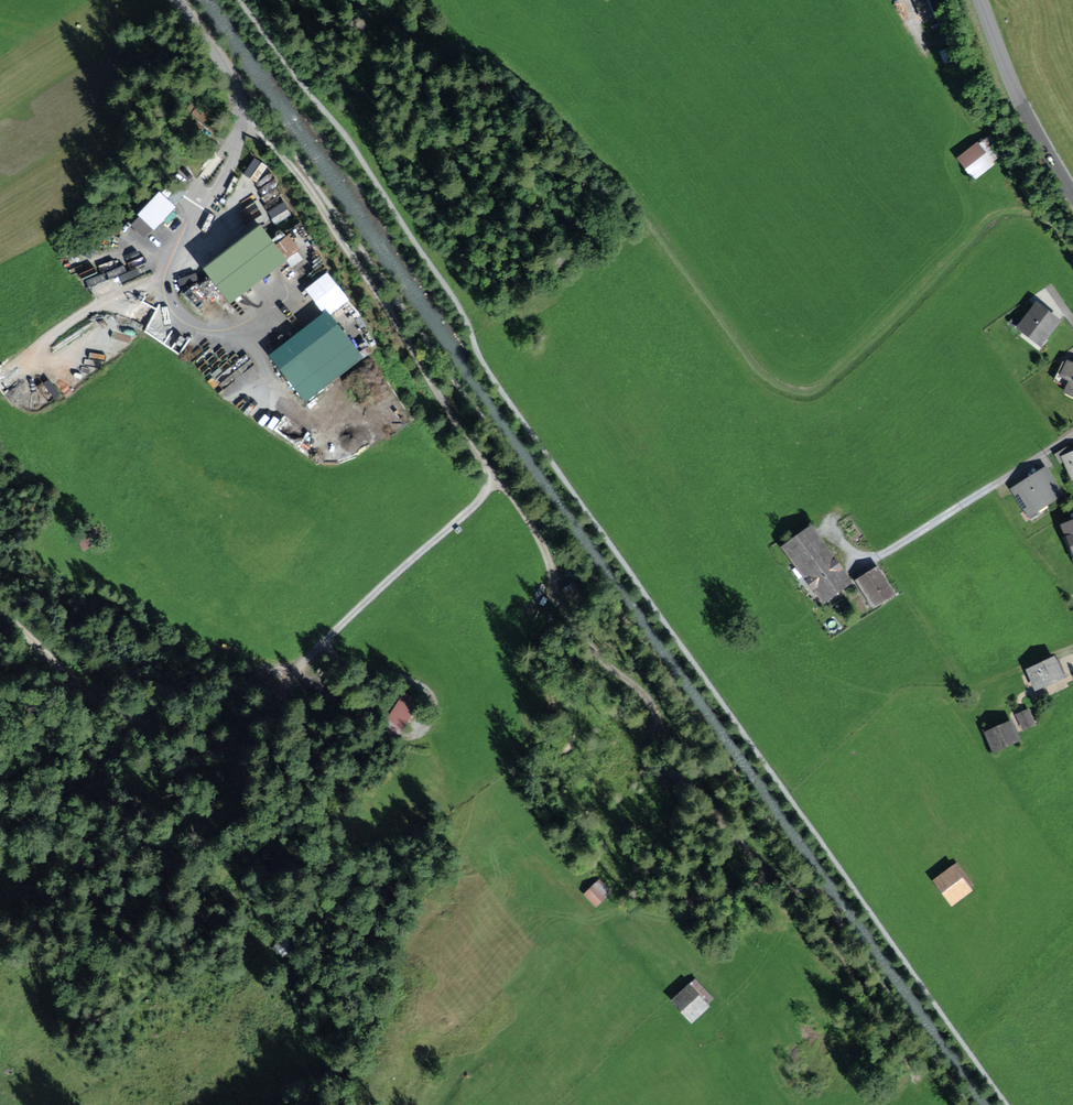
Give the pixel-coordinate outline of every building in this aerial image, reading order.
[(978,148),(963,160),(975,176),(991,164),(978,148)] [(254,179),(270,215),(288,207),(272,171),(254,179)] [(138,217),(156,232),(177,208),(160,193),(138,217)] [(255,229),(198,272),(225,307),(282,263),(255,229)] [(1037,307),(1022,327),(1042,342),(1057,322),(1037,307)] [(332,327),(276,369),(303,405),(360,363),(332,327)] [(539,341),(535,336),(530,340),(534,345),(539,341)] [(1063,365),(1055,381),(1070,388),(1069,391),(1072,393),(1072,370),(1063,365)] [(1045,472),(1020,487),(1035,509),(1059,494),(1045,472)] [(89,527),(76,536),(85,549),(98,540),(89,527)] [(812,527),(783,547),(796,566),(801,563),(824,597),(846,582),(829,558),(833,556),(812,527)] [(876,572),(861,582),(876,604),(891,594),(876,572)] [(1058,660),(1030,672),(1037,686),(1060,676),(1059,674),(1063,672),(1058,660)] [(405,694),(390,717),(405,726),(420,703),(405,694)] [(1028,712),(1018,716),(1024,729),(1034,724),(1028,712)] [(1011,724),(987,735),(994,750),(1018,739),(1011,724)] [(951,868),(936,879),(952,900),(966,889),(951,868)] [(610,892),(599,880),(593,886),(594,887),(586,895),(596,905),(610,892)] [(691,1018),(713,999),(695,980),(674,999),(691,1018)]
